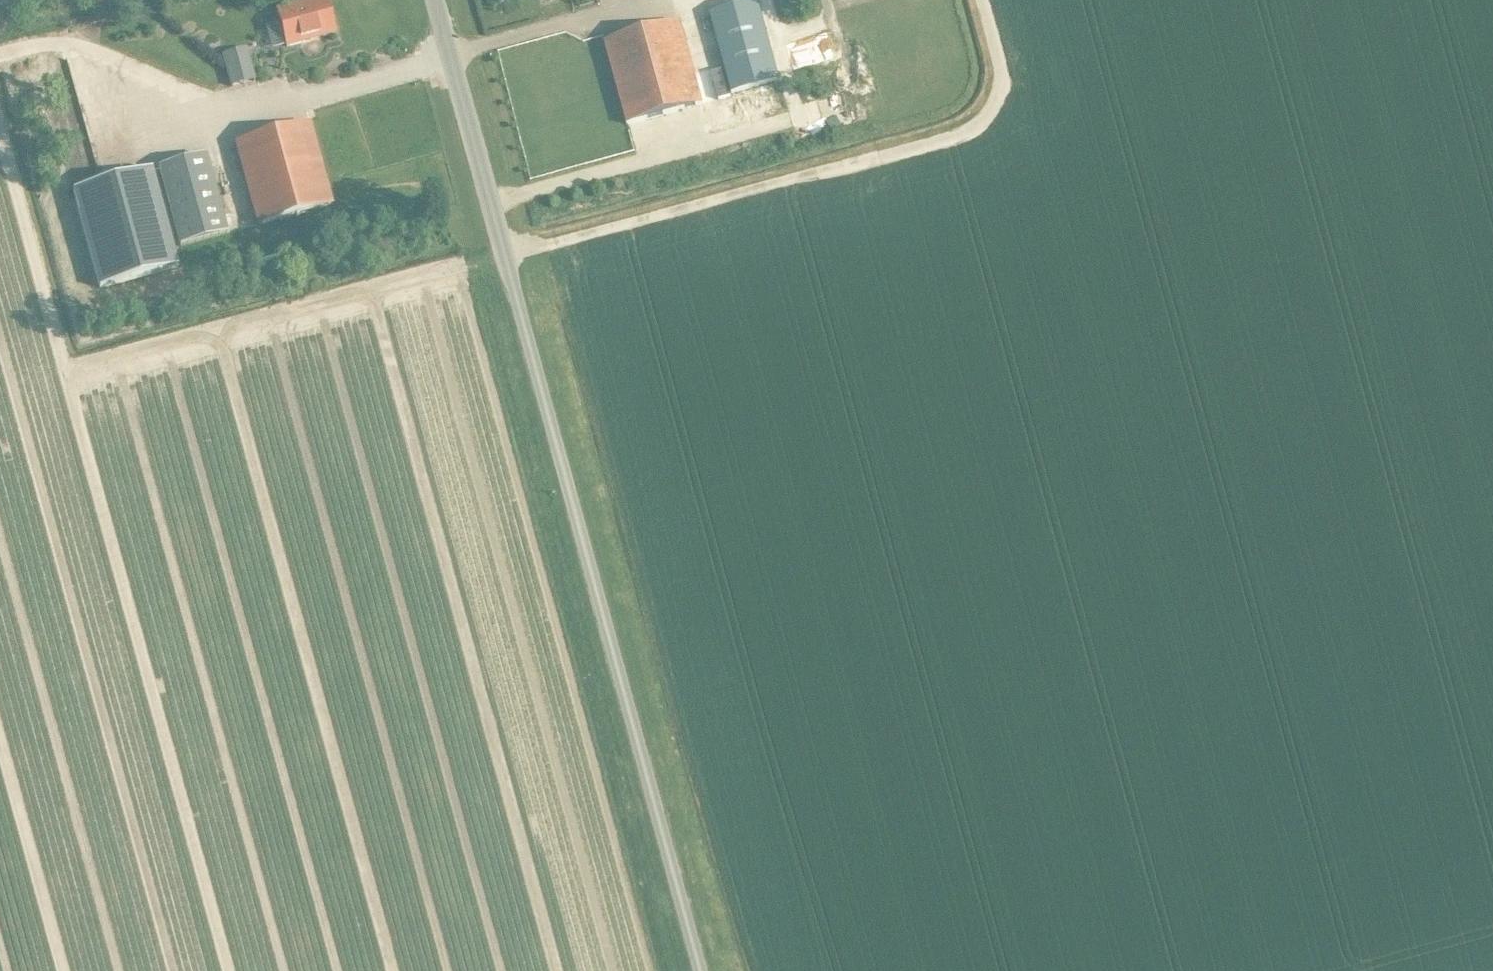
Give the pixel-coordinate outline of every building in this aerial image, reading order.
[(330,34),(321,0),(316,0),(273,11),(283,47),(330,34)] [(706,15),(721,69),(728,93),(775,80),(753,3),(706,15)] [(602,44),(608,69),(623,125),(697,105),(676,24),(602,44)] [(219,56),(222,69),(227,87),(250,81),(242,50),(219,56)] [(253,225),(328,205),(306,125),(232,145),(253,225)] [(176,247),(223,234),(201,156),(154,169),(176,247)] [(96,290),(174,268),(147,171),(69,192),(96,290)]
